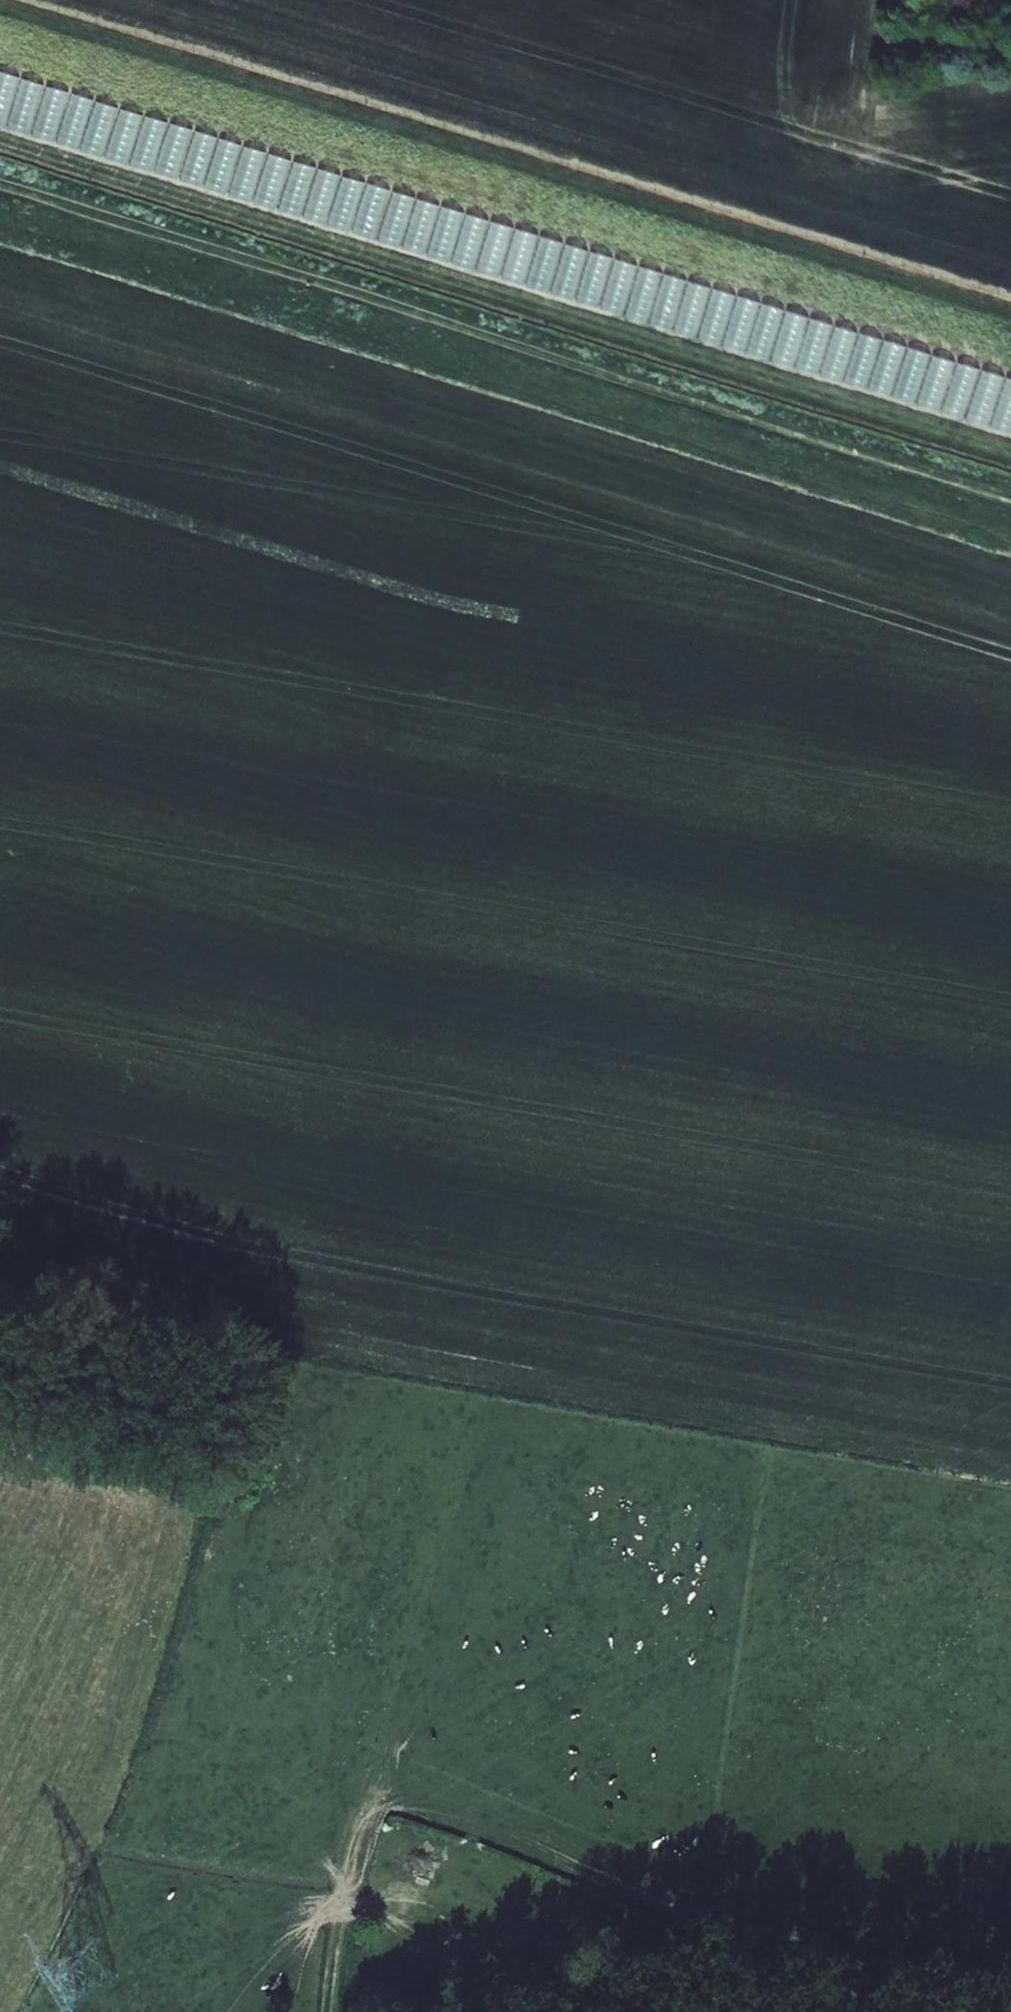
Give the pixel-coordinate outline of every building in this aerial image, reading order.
[(0,71),(0,129),(1010,437),(1010,378),(0,71)]
